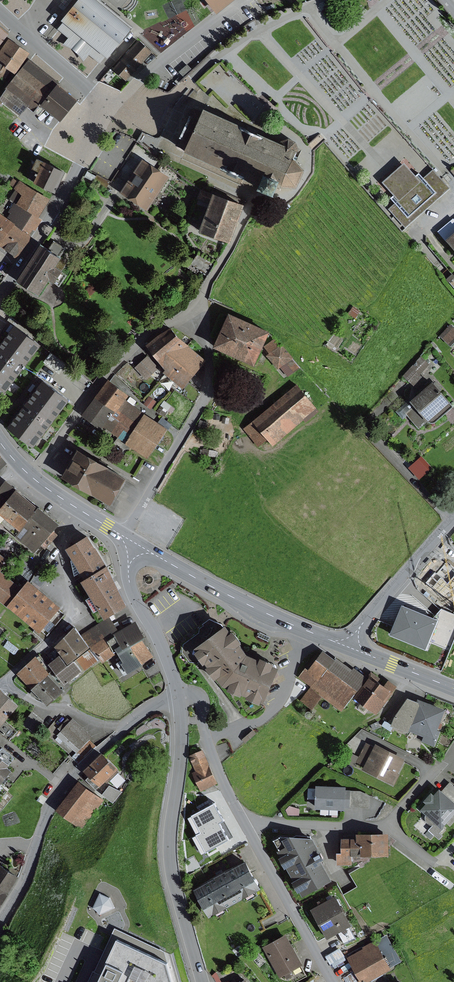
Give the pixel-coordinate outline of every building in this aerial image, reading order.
[(92,0),(82,0),(63,23),(64,24),(60,30),(70,38),(64,45),(77,55),(83,60),(87,54),(99,63),(103,58),(105,60),(129,30),(92,0)] [(217,15),(235,0),(205,0),(217,15)] [(0,22),(0,46),(10,33),(12,31),(0,22)] [(13,35),(10,33),(0,46),(0,52),(13,35)] [(23,42),(13,35),(0,52),(0,54),(7,60),(9,61),(23,42)] [(23,42),(9,61),(7,60),(0,71),(0,76),(4,80),(13,67),(18,70),(33,49),(23,42)] [(137,42),(111,69),(117,75),(124,82),(150,55),(137,42)] [(59,81),(31,60),(1,98),(22,114),(29,106),(35,111),(42,103),(59,81)] [(117,75),(111,69),(100,82),(108,85),(117,75)] [(59,81),(42,103),(62,119),(79,97),(59,81)] [(197,118),(190,114),(176,146),(184,150),(181,156),(256,189),(252,198),(266,204),(272,190),(277,192),(293,193),(301,176),(290,164),(296,150),(293,144),(285,141),(279,142),(277,146),(200,112),(197,118)] [(68,169),(40,156),(38,160),(30,177),(58,190),(68,169)] [(171,174),(144,157),(123,191),(150,208),(171,174)] [(419,183),(414,177),(403,165),(381,184),(392,196),(398,202),(419,183)] [(88,171),(85,176),(93,180),(96,175),(88,171)] [(414,177),(419,183),(398,202),(392,196),(389,199),(394,205),(388,210),(405,228),(449,189),(441,180),(433,171),(423,179),(418,174),(414,177)] [(98,174),(94,181),(107,187),(110,181),(98,174)] [(18,203),(39,217),(52,198),(26,182),(21,178),(20,181),(15,187),(17,188),(24,193),(18,203)] [(42,219),(39,217),(18,203),(24,193),(17,188),(10,198),(15,201),(9,211),(11,212),(9,216),(33,232),(42,219)] [(207,205),(210,197),(198,193),(196,202),(207,205)] [(241,208),(210,197),(207,205),(196,236),(227,247),(241,208)] [(0,210),(0,242),(1,243),(16,222),(0,210)] [(34,235),(16,222),(1,243),(19,256),(34,235)] [(442,243),(453,257),(453,233),(442,243)] [(47,252),(38,247),(15,283),(19,286),(37,297),(47,281),(58,289),(67,275),(55,268),(67,249),(54,241),(47,252)] [(199,250),(192,263),(207,273),(216,260),(199,250)] [(352,308),(348,315),(354,319),(359,312),(352,308)] [(272,328),(232,310),(217,344),(257,362),(272,328)] [(0,347),(0,382),(9,389),(43,342),(18,323),(0,347)] [(439,336),(449,346),(453,342),(453,329),(450,326),(439,336)] [(172,327),(163,333),(180,354),(190,344),(172,327)] [(163,333),(149,343),(168,367),(177,357),(180,354),(163,333)] [(271,353),(281,345),(276,338),(266,346),(271,353)] [(180,354),(177,357),(196,372),(208,359),(190,344),(180,354)] [(271,353),(268,355),(279,368),(280,367),(290,377),(301,366),(282,344),(281,345),(271,353)] [(51,353),(44,362),(59,373),(66,364),(51,353)] [(148,355),(136,367),(147,379),(160,367),(148,355)] [(168,367),(165,370),(184,385),(196,372),(177,357),(168,367)] [(419,358),(403,379),(413,386),(429,365),(419,358)] [(147,379),(136,367),(130,372),(141,384),(147,379)] [(72,397),(46,378),(11,425),(37,444),(72,397)] [(111,379),(99,395),(125,414),(138,423),(146,413),(127,399),(131,393),(111,379)] [(298,384),(254,420),(269,438),(274,444),(318,408),(298,384)] [(430,385),(395,412),(402,420),(406,417),(418,429),(426,423),(428,424),(431,425),(433,424),(435,423),(452,408),(430,385)] [(125,414),(99,395),(84,414),(112,432),(125,414)] [(149,396),(144,403),(152,408),(157,401),(149,396)] [(165,400),(161,405),(168,410),(172,413),(176,408),(165,400)] [(161,405),(157,410),(165,416),(168,410),(161,405)] [(169,428),(146,413),(138,423),(126,442),(131,445),(150,456),(169,428)] [(138,423),(125,414),(112,432),(119,436),(126,442),(138,423)] [(163,417),(160,421),(170,428),(172,423),(163,417)] [(269,438),(254,420),(244,428),(258,446),(269,438)] [(126,442),(119,436),(114,444),(126,453),(131,445),(126,442)] [(129,474),(81,446),(65,473),(113,501),(129,474)] [(9,461),(0,450),(0,469),(9,461)] [(7,478),(0,487),(0,509),(18,487),(7,478)] [(18,487),(0,509),(21,527),(40,505),(18,487)] [(40,505),(21,527),(16,535),(36,550),(42,542),(47,547),(53,540),(48,535),(60,520),(40,505)] [(90,533),(68,546),(87,580),(109,615),(127,604),(111,564),(90,533)] [(0,552),(0,597),(10,605),(11,604),(25,586),(3,569),(10,560),(0,552)] [(31,578),(25,586),(11,604),(42,630),(63,605),(31,578)] [(435,616),(404,604),(393,632),(429,647),(431,641),(440,618),(435,616)] [(435,616),(440,618),(431,641),(451,649),(453,641),(453,612),(443,608),(439,612),(435,616)] [(121,631),(110,616),(85,632),(95,647),(109,639),(121,631)] [(224,625),(198,644),(206,655),(226,683),(251,650),(243,642),(246,639),(237,626),(234,628),(229,621),(224,625)] [(146,636),(136,622),(121,631),(109,639),(116,650),(119,648),(121,652),(144,637),(146,636)] [(77,624),(57,644),(70,661),(92,645),(77,624)] [(261,632),(259,636),(270,641),(271,637),(261,632)] [(156,655),(144,637),(121,652),(126,660),(123,662),(122,659),(118,661),(126,674),(156,655)] [(109,639),(95,647),(104,661),(118,653),(116,650),(109,639)] [(91,648),(77,658),(85,669),(99,659),(91,648)] [(337,658),(325,649),(310,668),(307,665),(298,677),(311,686),(323,695),(342,710),(353,695),(368,676),(355,666),(353,668),(338,656),(337,658)] [(256,653),(251,650),(226,683),(267,700),(282,664),(277,662),(278,659),(264,653),(263,656),(256,653)] [(61,653),(50,662),(66,683),(83,669),(76,660),(71,665),(61,653)] [(37,656),(19,672),(33,688),(50,672),(52,672),(37,656)] [(50,672),(33,688),(30,690),(36,697),(43,700),(45,698),(50,704),(66,690),(50,672)] [(368,676),(353,695),(378,714),(399,685),(390,678),(385,685),(370,673),(368,676)] [(323,695),(311,686),(301,700),(313,709),(323,695)] [(3,688),(0,691),(0,725),(1,726),(6,719),(20,703),(3,688)] [(412,726),(421,700),(410,696),(397,715),(393,724),(410,730),(412,726)] [(447,708),(422,699),(421,700),(412,726),(436,735),(438,730),(447,708)] [(44,722),(31,712),(22,723),(35,733),(44,722)] [(92,736),(73,718),(58,735),(77,752),(92,736)] [(6,719),(1,726),(0,726),(0,730),(10,738),(18,729),(6,719)] [(436,735),(412,726),(410,730),(425,736),(423,740),(436,745),(441,731),(438,730),(436,735)] [(254,729),(243,739),(246,742),(256,733),(257,732),(254,729)] [(79,764),(97,747),(91,741),(73,758),(79,764)] [(375,745),(367,741),(357,761),(364,765),(362,769),(394,785),(400,774),(399,773),(407,757),(377,742),(375,745)] [(0,750),(0,754),(11,762),(15,756),(3,747),(0,750)] [(197,771),(211,765),(204,748),(190,754),(197,771)] [(347,750),(343,760),(355,765),(359,756),(347,750)] [(103,751),(86,768),(91,774),(87,778),(97,789),(119,767),(103,751)] [(2,782),(13,769),(8,766),(11,762),(0,754),(0,781),(2,782)] [(197,771),(194,772),(202,789),(219,781),(211,765),(197,771)] [(120,772),(112,779),(120,787),(127,780),(120,772)] [(104,799),(80,781),(58,809),(81,827),(104,799)] [(443,789),(453,798),(453,785),(450,781),(447,785),(443,789)] [(348,785),(317,784),(317,807),(346,808),(346,807),(351,807),(352,789),(347,789),(348,785)] [(110,785),(103,793),(113,802),(123,792),(110,785)] [(422,808),(443,827),(453,815),(453,798),(443,789),(441,787),(436,793),(433,791),(425,800),(428,802),(422,808)] [(361,790),(352,789),(351,807),(370,808),(370,795),(361,790)] [(290,805),(287,809),(288,814),(300,814),(300,808),(290,805)] [(209,806),(188,806),(188,839),(209,839),(209,806)] [(236,821),(216,823),(218,842),(238,840),(236,821)] [(428,830),(425,835),(431,840),(434,835),(428,830)] [(358,837),(353,837),(353,854),(390,854),(390,832),(358,831),(358,837)] [(282,835),(275,839),(304,895),(335,878),(324,858),(326,857),(315,836),(293,833),(289,835),(282,835)] [(353,854),(353,837),(344,837),(343,851),(338,851),(338,864),(353,864),(353,854)] [(246,860),(195,888),(210,914),(217,913),(262,889),(246,860)] [(9,893),(20,875),(0,863),(0,887),(9,893)] [(0,887),(0,908),(9,893),(0,887)] [(100,893),(94,907),(100,914),(115,907),(111,897),(100,893)] [(337,894),(313,908),(329,937),(339,931),(350,925),(353,923),(337,894)] [(350,925),(339,931),(345,944),(357,939),(350,925)] [(287,933),(263,947),(280,977),(288,972),(301,965),(304,963),(287,933)] [(387,933),(376,939),(391,966),(402,960),(387,933)] [(100,981),(175,981),(169,961),(119,937),(107,962),(108,964),(100,981)] [(348,956),(362,981),(367,981),(392,968),(391,966),(376,939),(364,946),(364,948),(348,956)] [(301,965),(288,972),(293,981),(296,981),(307,976),(301,965)] [(212,975),(217,981),(221,981),(222,981),(217,971),(212,975)]
